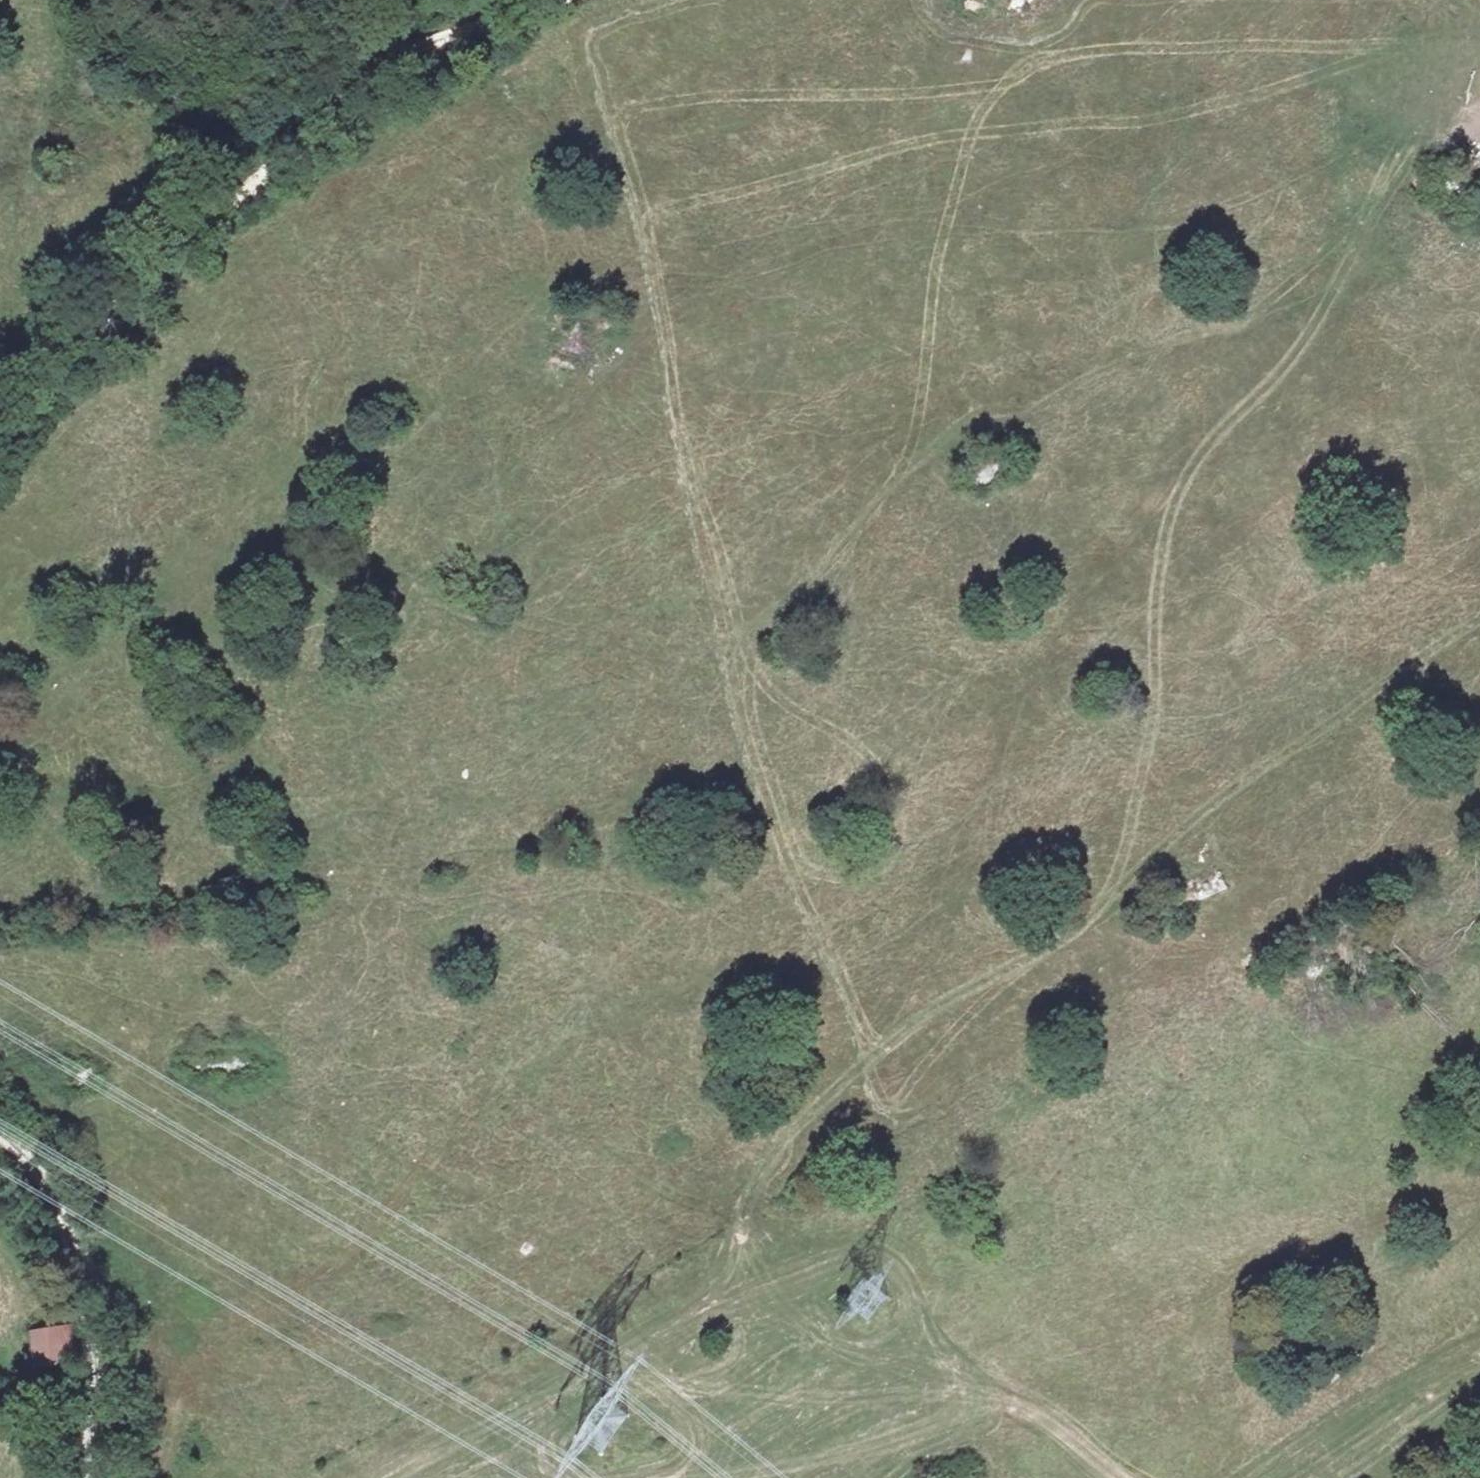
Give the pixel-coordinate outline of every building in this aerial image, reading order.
[(69,1339),(57,1340),(61,1376),(74,1375),(69,1339)] [(61,1376),(57,1340),(27,1344),(31,1380),(61,1376)]
